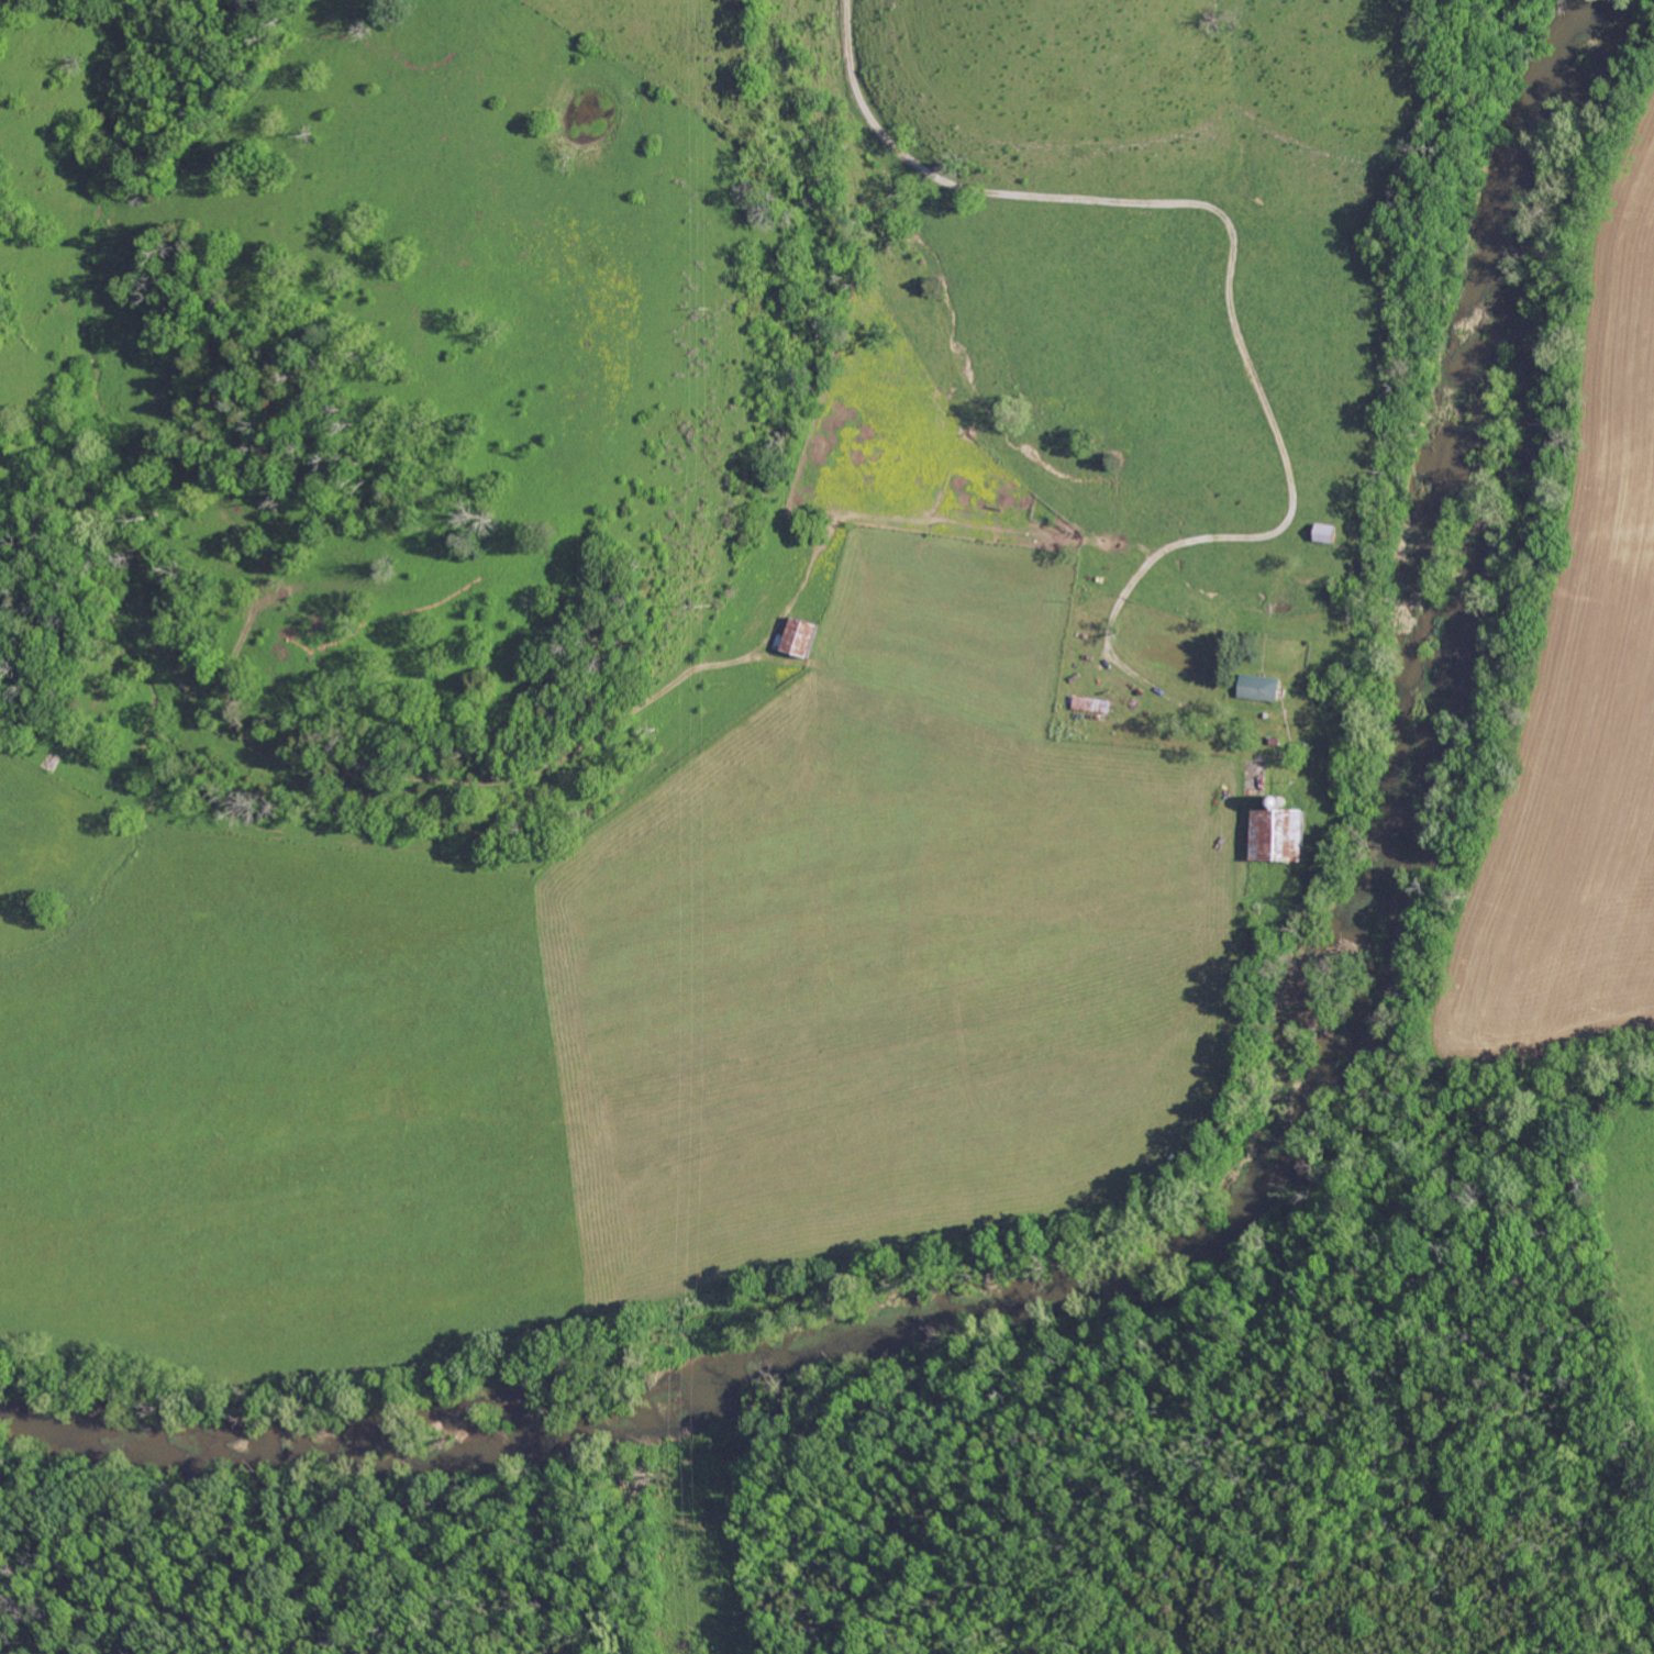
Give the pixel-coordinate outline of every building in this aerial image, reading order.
[(1331,524),(1312,524),(1311,541),(1331,542),(1331,524)] [(801,657),(812,625),(781,614),(770,647),(801,657)] [(1235,697),(1275,702),(1278,678),(1239,673),(1235,697)] [(1299,810),(1247,809),(1246,860),(1299,860),(1299,810)]
